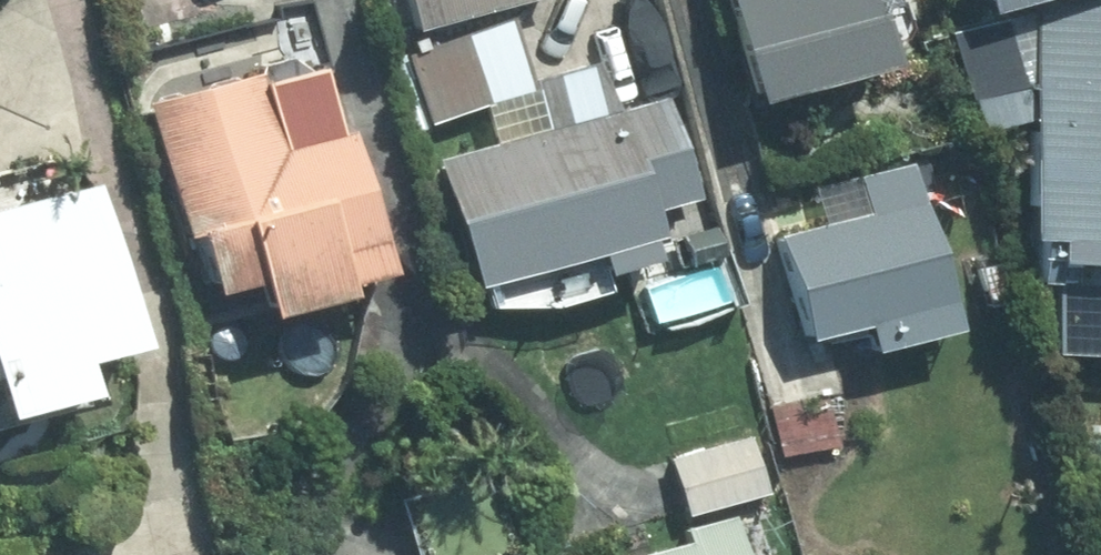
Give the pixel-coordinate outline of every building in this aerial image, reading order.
[(411,34),(527,0),(401,0),(411,34)] [(759,102),(898,61),(880,6),(899,0),(728,0),(759,102)] [(1062,262),(1100,262),(1100,3),(1036,2),(1033,239),(1062,239),(1062,262)] [(657,207),(699,193),(668,101),(611,119),(593,65),(535,83),(513,19),(419,50),(441,116),(537,85),(551,130),(439,167),(479,291),(600,252),(608,275),(661,258),(655,238),(665,235),(657,207)] [(149,106),(190,237),(201,233),(220,295),(262,281),(273,319),(352,294),(350,284),(393,270),(330,65),(265,85),(261,72),(149,106)] [(871,216),(784,241),(814,342),(869,324),(876,353),(960,329),(913,166),(861,181),(871,216)] [(10,422),(97,394),(89,366),(149,347),(99,186),(0,215),(0,392),(10,422)] [(705,244),(673,254),(679,277),(711,269),(705,244)] [(753,437),(669,464),(687,518),(769,492),(753,437)] [(401,490),(420,554),(513,554),(485,465),(401,490)] [(643,554),(746,554),(734,517),(689,531),(692,540),(643,554)]
